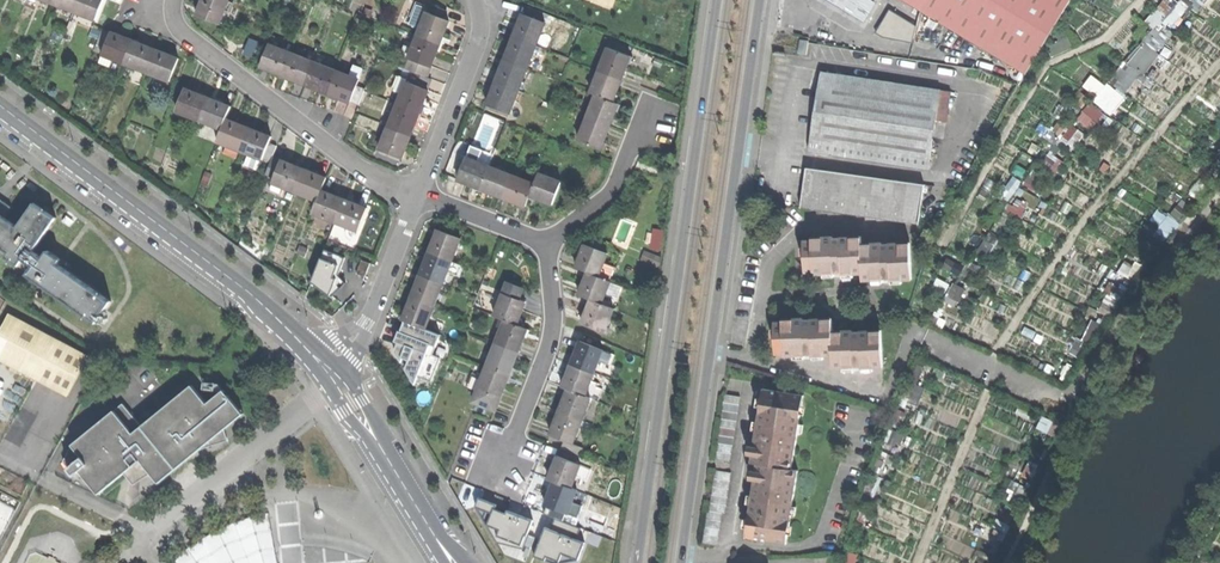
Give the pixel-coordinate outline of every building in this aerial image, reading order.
[(52,3),(74,11),(78,0),(53,0),(52,3)] [(74,11),(97,20),(105,0),(78,0),(74,11)] [(220,24),(229,2),(225,0),(204,0),(202,5),(198,16),(220,24)] [(871,0),(847,0),(844,5),(868,19),(877,3),(871,0)] [(927,0),(903,0),(921,11),(927,0)] [(921,11),(1026,74),(1070,0),(927,0),(921,11)] [(1127,94),(1190,13),(1173,0),(1164,0),(1148,21),(1155,27),(1112,82),(1127,94)] [(1206,0),(1184,0),(1195,11),(1206,0)] [(418,14),(425,17),(426,13),(429,6),(422,3),(418,14)] [(429,6),(426,13),(443,19),(447,10),(430,4),(429,6)] [(373,12),(366,9),(364,16),(370,18),(373,12)] [(890,9),(875,33),(883,38),(914,43),(918,26),(890,9)] [(425,17),(418,35),(441,44),(444,35),(449,22),(443,19),(426,13),(425,17)] [(518,27),(513,38),(535,47),(544,24),(522,15),(518,27)] [(93,50),(102,53),(111,32),(102,28),(93,50)] [(120,36),(111,32),(102,53),(115,59),(124,62),(133,41),(120,36)] [(409,58),(432,66),(436,56),(441,44),(418,35),(414,44),(409,58)] [(255,56),(262,42),(253,37),(245,51),(255,56)] [(509,50),(505,60),(527,68),(535,47),(513,38),(509,50)] [(802,38),(800,53),(808,54),(810,39),(802,38)] [(144,45),(133,41),(124,62),(148,71),(156,50),(144,45)] [(399,54),(409,58),(414,44),(410,42),(409,45),(406,44),(405,48),(402,46),(399,54)] [(271,71),(283,76),(291,53),(269,45),(261,67),(271,71)] [(608,47),(599,69),(621,78),(625,68),(630,56),(608,47)] [(168,54),(156,50),(148,71),(170,80),(179,59),(168,54)] [(112,67),(115,59),(102,53),(99,62),(112,67)] [(294,80),(306,84),(314,62),(291,53),(283,76),(294,80)] [(316,56),(314,62),(322,65),(324,59),(316,56)] [(428,78),(432,66),(409,58),(405,69),(412,71),(428,78)] [(501,70),(497,80),(519,88),(527,68),(505,60),(501,70)] [(316,88),(329,93),(337,71),(322,65),(314,62),(306,84),(316,88)] [(354,66),(350,76),(360,80),(363,70),(354,66)] [(590,92),(596,94),(613,101),(617,89),(621,78),(599,69),(590,92)] [(357,86),(360,80),(350,76),(337,71),(329,93),(340,98),(351,102),(357,86)] [(412,71),(408,82),(427,90),(431,79),(428,78),(412,71)] [(822,71),(810,151),(930,168),(937,119),(948,120),(951,90),(822,71)] [(1085,85),(1099,95),(1095,101),(1113,114),(1127,97),(1094,73),(1085,85)] [(488,105),(510,114),(519,88),(497,80),(492,93),(488,105)] [(406,82),(397,104),(420,113),(424,101),(429,90),(427,90),(408,82),(406,82)] [(366,89),(357,86),(351,102),(359,105),(366,89)] [(197,95),(186,90),(177,112),(199,120),(208,99),(197,95)] [(596,94),(588,116),(609,125),(613,116),(618,103),(613,101),(596,94)] [(219,103),(208,99),(199,120),(222,129),(226,119),(230,107),(219,103)] [(1093,130),(1106,114),(1092,102),(1079,118),(1093,130)] [(397,104),(388,127),(411,136),(415,125),(420,113),(397,104)] [(579,140),(600,148),(604,138),(609,125),(588,116),(579,140)] [(237,124),(226,119),(222,129),(217,141),(240,150),(248,128),(237,124)] [(1054,130),(1075,147),(1086,134),(1073,123),(1069,128),(1061,122),(1054,130)] [(380,149),(402,158),(407,147),(411,136),(388,127),(380,149)] [(259,132),(248,128),(240,150),(249,154),(263,159),(272,137),(259,132)] [(259,171),(263,159),(249,154),(244,165),(259,171)] [(467,184),(480,189),(488,166),(466,158),(457,181),(467,184)] [(292,165),(281,161),(272,183),(295,192),(304,170),(292,165)] [(511,175),(488,166),(480,189),(491,193),(502,197),(511,175)] [(807,168),(801,208),(920,224),(925,185),(807,168)] [(313,173),(304,170),(295,192),(317,201),(321,190),(326,178),(313,173)] [(538,173),(534,183),(529,195),(542,199),(552,203),(560,181),(538,173)] [(534,183),(511,175),(502,197),(513,201),(525,206),(529,195),(534,183)] [(333,195),(321,190),(317,201),(313,213),(336,222),(345,199),(333,195)] [(355,203),(345,199),(336,222),(358,231),(367,208),(355,203)] [(9,251),(6,256),(19,265),(24,258),(34,265),(27,274),(96,322),(111,301),(57,265),(61,259),(47,250),(42,257),(32,250),(55,217),(48,212),(49,209),(45,206),(43,208),(34,202),(17,227),(3,217),(10,207),(0,200),(0,245),(9,251)] [(1164,239),(1194,214),(1185,203),(1155,228),(1164,239)] [(653,247),(665,248),(666,228),(654,227),(653,247)] [(461,239),(438,230),(434,242),(430,253),(452,261),(461,239)] [(988,232),(980,252),(991,257),(999,237),(988,232)] [(843,274),(863,273),(862,244),(861,238),(833,239),(833,236),(813,237),(813,240),(805,240),(806,271),(815,270),(815,275),(836,274),(836,271),(843,270),(843,274)] [(863,273),(863,279),(883,279),(883,276),(893,276),(893,280),(912,279),(910,242),(892,243),(892,245),(882,246),(881,243),(862,244),(863,273)] [(590,271),(600,275),(608,253),(586,244),(582,255),(578,266),(590,271)] [(448,271),(452,261),(430,253),(426,264),(421,275),(444,284),(448,271)] [(361,280),(337,272),(341,262),(323,256),(313,286),(354,300),(361,280)] [(370,264),(361,261),(356,274),(366,277),(370,264)] [(462,265),(452,261),(448,271),(459,275),(462,265)] [(611,279),(600,275),(590,271),(585,284),(581,294),(592,299),(602,302),(611,279)] [(435,307),(444,284),(421,275),(417,287),(413,298),(435,307)] [(508,282),(504,293),(519,299),(524,288),(508,282)] [(954,282),(947,301),(960,305),(967,287),(954,282)] [(496,315),(506,319),(518,324),(522,314),(527,302),(519,299),(504,293),(496,315)] [(427,329),(435,307),(413,298),(408,310),(404,320),(427,329)] [(615,307),(602,302),(592,299),(587,311),(583,322),(606,331),(615,307)] [(56,339),(8,314),(0,329),(0,361),(34,379),(56,339)] [(1086,358),(1101,321),(1094,318),(1086,336),(1078,333),(1071,352),(1086,358)] [(506,319),(497,342),(519,351),(524,339),(528,328),(518,324),(506,319)] [(814,356),(834,355),(833,332),(832,319),(803,321),(803,319),(784,320),(784,322),(775,323),(777,353),(785,353),(785,358),(805,357),(805,354),(814,353),(814,356)] [(834,355),(834,368),(854,367),(854,364),(862,364),(862,367),(882,366),(881,330),(860,332),(860,333),(853,333),(852,330),(833,332),(834,355)] [(56,339),(34,379),(66,396),(88,356),(56,339)] [(573,364),(595,373),(604,350),(582,341),(578,353),(573,364)] [(497,342),(488,365),(511,373),(515,363),(519,351),(497,342)] [(586,395),(595,373),(573,364),(569,374),(564,386),(569,389),(586,395)] [(484,376),(480,387),(502,396),(506,386),(511,373),(488,365),(484,376)] [(469,387),(478,390),(480,387),(484,376),(474,372),(469,387)] [(151,473),(159,482),(187,459),(199,449),(228,440),(224,429),(243,413),(223,390),(207,403),(192,385),(174,399),(142,426),(122,404),(72,444),(64,461),(75,475),(80,470),(98,493),(124,473),(133,484),(151,473)] [(560,396),(565,399),(569,389),(564,386),(560,396)] [(474,401),(497,410),(502,396),(480,387),(478,390),(474,401)] [(758,463),(793,468),(804,394),(764,388),(758,426),(753,462),(758,463)] [(591,397),(586,395),(569,389),(565,399),(564,403),(560,412),(582,421),(591,397)] [(725,394),(715,459),(730,461),(740,396),(725,394)] [(23,446),(40,413),(23,405),(6,437),(23,446)] [(573,442),(582,421),(560,412),(557,421),(551,434),(573,442)] [(580,465),(558,456),(554,467),(550,478),(556,480),(572,486),(580,465)] [(752,501),(747,536),(788,542),(799,469),(793,468),(758,463),(752,501)] [(717,470),(711,510),(721,512),(726,512),(732,473),(717,470)] [(578,489),(572,486),(556,480),(551,492),(547,504),(548,505),(566,512),(569,513),(573,500),(578,489)] [(586,492),(578,489),(573,500),(581,503),(586,492)] [(16,507),(0,500),(0,540),(16,507)] [(490,523),(503,528),(500,535),(525,544),(535,519),(497,505),(490,523)] [(563,520),(566,512),(548,505),(545,513),(563,520)] [(707,509),(702,542),(717,544),(721,512),(711,510),(707,509)] [(177,562),(279,562),(269,512),(251,517),(235,522),(217,530),(202,539),(187,549),(174,560),(177,562)]
